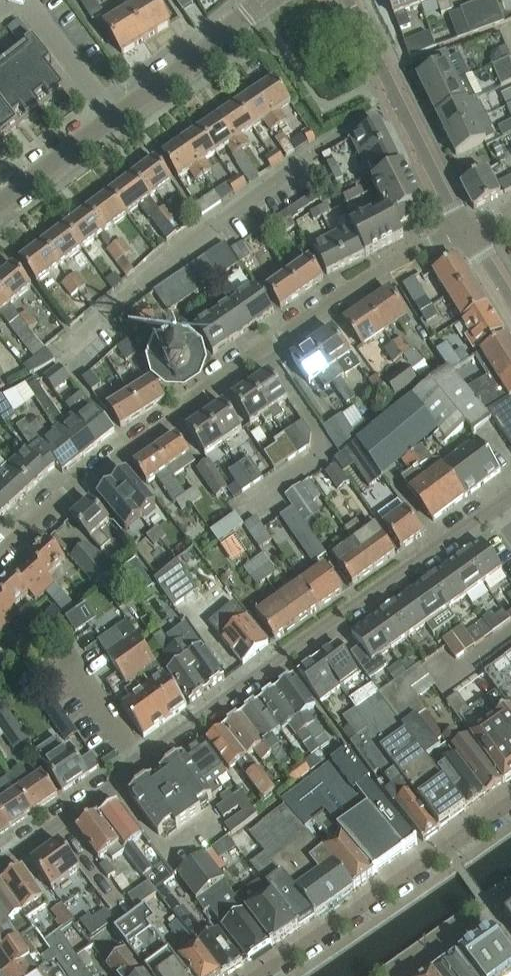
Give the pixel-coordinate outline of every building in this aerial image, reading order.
[(104,14),(95,0),(80,0),(93,21),(104,14)] [(128,11),(131,15),(146,39),(170,25),(160,7),(155,0),(146,0),(128,11)] [(193,3),(191,0),(175,0),(182,10),(193,3)] [(405,11),(420,6),(417,0),(388,0),(394,16),(400,30),(410,26),(405,11)] [(448,0),(417,0),(420,6),(435,0),(438,10),(439,9),(441,15),(452,11),(450,5),(448,0)] [(497,25),(504,22),(496,0),(484,0),(460,9),(461,11),(460,11),(469,35),(497,25)] [(460,11),(449,15),(454,27),(458,39),(469,35),(460,11)] [(122,54),(146,39),(131,15),(107,30),(122,54)] [(17,40),(27,33),(17,20),(8,27),(17,40)] [(428,32),(404,42),(410,57),(434,48),(428,32)] [(19,129),(17,126),(64,90),(46,67),(50,63),(51,64),(52,64),(33,39),(25,44),(30,50),(0,74),(0,144),(19,129)] [(451,61),(447,51),(437,55),(419,62),(424,73),(417,77),(427,97),(466,79),(456,58),(451,61)] [(510,81),(510,62),(509,58),(492,66),(501,86),(510,81)] [(279,126),(286,121),(279,111),(291,103),(274,79),(256,92),(279,126)] [(437,116),(476,98),(466,79),(427,97),(437,116)] [(500,93),(506,107),(510,105),(510,88),(500,93)] [(279,126),(256,92),(237,104),(253,128),(264,121),(271,131),(279,126)] [(446,136),(488,116),(482,104),(478,102),(476,98),(437,116),(446,136)] [(237,104),(218,117),(241,151),(249,146),(241,136),(253,128),(237,104)] [(456,156),(474,147),(486,141),(495,136),(492,130),(494,128),(488,116),(446,136),(456,156)] [(258,177),(218,117),(199,130),(215,153),(227,146),(234,156),(238,163),(236,164),(249,183),(258,177)] [(360,158),(389,143),(379,124),(350,138),(360,158)] [(308,129),(302,133),(308,142),(309,143),(313,140),(315,139),(308,129)] [(204,176),(211,171),(204,161),(215,153),(199,130),(181,142),(204,176)] [(286,156),(295,151),(283,134),(275,139),(286,156)] [(204,176),(181,142),(162,155),(178,179),(190,171),(196,181),(204,176)] [(370,178),(382,172),(399,163),(389,143),(360,158),(370,178)] [(277,164),(284,160),(277,151),(271,155),(277,164)] [(271,169),(277,164),(271,155),(265,159),(271,169)] [(149,199),(172,181),(155,159),(133,176),(149,199)] [(331,173),(338,169),(334,161),(327,164),(331,173)] [(403,167),(401,168),(385,176),(372,182),(385,208),(350,226),(365,255),(366,256),(403,237),(399,229),(412,222),(415,220),(410,210),(422,205),(403,167)] [(335,182),(343,178),(338,169),(331,173),(335,182)] [(474,210),(501,195),(487,171),(461,185),(474,210)] [(159,211),(149,199),(133,176),(110,193),(126,215),(139,206),(149,219),(150,219),(167,241),(176,233),(169,224),(159,211)] [(240,190),(246,185),(240,176),(234,180),(240,190)] [(510,190),(510,177),(499,183),(504,194),(510,190)] [(234,194),(240,190),(234,180),(228,184),(234,194)] [(355,200),(364,196),(360,188),(352,193),(355,200)] [(202,215),(221,202),(215,192),(195,205),(202,215)] [(126,215),(110,193),(88,210),(104,232),(126,215)] [(317,193),(311,197),(315,203),(321,199),(317,193)] [(347,204),(355,200),(352,193),(343,197),(347,204)] [(311,197),(305,201),(309,207),(315,203),(311,197)] [(299,205),(303,211),(309,207),(305,201),(299,205)] [(299,205),(293,208),(297,215),(303,211),(299,205)] [(322,217),(331,212),(327,205),(318,210),(322,217)] [(169,224),(176,218),(166,206),(159,211),(169,224)] [(293,208),(286,213),(292,221),(298,217),(297,215),(293,208)] [(82,249),(101,235),(104,232),(88,210),(65,227),(82,249)] [(313,221),(322,217),(318,210),(310,214),(313,221)] [(292,221),(286,213),(276,219),(285,233),(295,226),(292,221)] [(346,265),(365,255),(350,226),(331,236),(346,265)] [(59,266),(82,249),(65,227),(43,244),(59,266)] [(144,262),(155,253),(141,234),(129,243),(144,262)] [(312,246),(318,257),(327,275),(346,265),(331,236),(312,246)] [(123,257),(123,258),(130,252),(121,240),(118,242),(113,245),(123,257)] [(228,271),(239,264),(224,243),(214,250),(228,271)] [(240,263),(250,257),(241,243),(231,250),(237,260),(240,263)] [(36,283),(59,266),(43,244),(20,261),(36,283)] [(127,277),(134,272),(123,258),(123,257),(113,245),(110,247),(106,250),(127,277)] [(214,250),(204,257),(218,278),(228,271),(214,250)] [(208,285),(218,278),(204,257),(194,264),(208,285)] [(449,297),(473,283),(457,258),(433,272),(449,297)] [(302,293),(323,279),(312,262),(310,259),(288,274),(302,293)] [(88,264),(77,272),(101,301),(111,293),(88,264)] [(194,264),(184,271),(198,291),(208,285),(194,264)] [(16,299),(31,287),(27,281),(14,266),(0,277),(0,293),(9,305),(16,299)] [(188,298),(198,291),(184,271),(174,278),(188,298)] [(76,273),(69,279),(78,291),(85,286),(76,273)] [(280,308),(302,293),(288,274),(267,289),(280,308)] [(188,298),(174,278),(163,285),(177,305),(188,298)] [(421,315),(432,308),(424,295),(413,278),(403,284),(413,301),(421,315)] [(69,279),(62,284),(71,297),(78,291),(69,279)] [(463,320),(487,305),(473,283),(449,297),(463,320)] [(163,285),(153,292),(167,312),(177,305),(163,285)] [(253,327),(273,313),(262,296),(255,286),(235,300),(253,327)] [(412,323),(407,316),(389,290),(367,305),(385,331),(398,322),(403,330),(412,323)] [(9,305),(0,293),(0,313),(35,358),(24,367),(30,375),(55,361),(29,330),(19,317),(9,305)] [(131,305),(138,323),(162,314),(155,296),(131,305)] [(233,340),(253,327),(235,300),(215,314),(233,340)] [(362,346),(379,335),(385,331),(367,305),(345,321),(362,346)] [(474,351),(487,343),(504,332),(487,305),(463,320),(461,321),(471,337),(467,339),(474,351)] [(426,322),(437,316),(432,308),(421,315),(426,322)] [(29,330),(37,324),(26,312),(19,317),(29,330)] [(213,354),(233,340),(215,314),(195,328),(202,337),(213,354)] [(332,329),(311,343),(337,380),(340,378),(345,374),(343,371),(338,364),(350,356),(332,329)] [(507,337),(490,347),(476,357),(489,376),(467,390),(491,419),(510,446),(510,343),(507,337)] [(401,338),(393,344),(402,357),(403,356),(418,377),(419,376),(419,377),(428,371),(412,349),(410,351),(401,338)] [(126,361),(136,355),(127,342),(117,348),(126,361)] [(311,343),(291,357),(303,374),(309,384),(318,378),(325,388),(333,383),(337,380),(311,343)] [(393,362),(402,357),(393,344),(384,350),(393,362)] [(462,366),(446,344),(436,351),(448,367),(452,372),(462,366)] [(179,381),(186,378),(191,374),(194,367),(194,360),(192,354),(188,349),(182,346),(175,345),(173,346),(167,349),(162,354),(160,357),(160,360),(159,363),(160,366),(162,372),(166,377),(172,380),(179,381)] [(110,356),(94,373),(110,387),(126,370),(110,356)] [(55,392),(70,381),(59,367),(44,379),(55,392)] [(407,367),(386,383),(395,395),(416,379),(407,367)] [(424,387),(412,397),(440,431),(432,437),(441,447),(449,441),(466,426),(473,434),(491,419),(467,390),(452,372),(448,367),(434,379),(424,387)] [(92,392),(101,384),(90,372),(81,380),(92,392)] [(275,421),(283,415),(277,406),(287,399),(269,372),(250,385),(273,419),(275,421)] [(337,380),(333,383),(340,393),(347,388),(340,378),(337,380)] [(143,414),(165,400),(152,379),(130,393),(143,414)] [(374,388),(373,389),(384,405),(379,410),(386,418),(412,397),(424,387),(417,379),(416,379),(395,395),(392,397),(392,396),(391,397),(381,383),(383,386),(375,391),(374,388)] [(65,422),(36,383),(28,389),(57,428),(80,459),(97,446),(73,416),(65,422)] [(273,419),(250,385),(232,398),(250,424),(261,417),(266,424),(273,419)] [(347,388),(340,393),(347,403),(351,401),(354,398),(347,388)] [(121,428),(143,414),(130,393),(108,407),(121,428)] [(17,417),(3,397),(0,399),(0,420),(5,425),(17,417)] [(73,416),(97,446),(114,432),(102,416),(90,402),(73,416)] [(223,443),(242,430),(224,403),(205,416),(223,443)] [(205,456),(223,443),(205,416),(186,429),(205,456)] [(353,430),(345,419),(326,431),(341,454),(357,441),(371,430),(365,421),(353,430)] [(30,427),(26,420),(16,427),(31,448),(28,450),(48,473),(57,466),(63,473),(80,459),(57,428),(48,435),(37,421),(30,427)] [(298,455),(308,447),(310,446),(311,434),(303,422),(284,435),(298,455)] [(173,478),(195,463),(176,435),(155,450),(173,478)] [(287,462),(298,455),(284,435),(274,442),(287,462)] [(452,459),(441,468),(443,471),(464,499),(475,491),(500,472),(477,440),(461,452),(452,459)] [(357,441),(341,454),(333,461),(336,465),(340,471),(352,462),(369,487),(382,476),(357,441)] [(421,471),(434,461),(424,448),(411,458),(419,468),(421,471)] [(32,488),(48,473),(28,450),(26,449),(10,464),(32,488)] [(173,478),(155,450),(134,465),(147,484),(157,477),(174,504),(176,503),(182,511),(192,504),(186,496),(173,478)] [(428,482),(420,471),(421,471),(419,468),(411,458),(403,463),(411,473),(402,479),(433,521),(449,509),(429,482),(428,482)] [(252,486),(263,478),(249,459),(239,466),(252,486)] [(208,461),(197,469),(216,497),(221,494),(228,489),(208,461)] [(32,488),(10,464),(0,473),(0,486),(16,503),(32,488)] [(338,490),(348,482),(340,471),(336,465),(326,473),(338,490)] [(234,498),(242,493),(252,486),(239,466),(228,473),(236,484),(228,489),(234,498)] [(443,471),(429,482),(449,509),(464,499),(443,471)] [(112,485),(141,519),(155,506),(126,472),(112,485)] [(322,494),(310,479),(301,485),(285,497),(294,508),(293,509),(311,534),(312,533),(323,525),(315,514),(320,511),(313,501),(322,494)] [(127,531),(141,519),(112,485),(97,497),(127,531)] [(16,503),(0,486),(0,517),(16,503)] [(192,504),(202,497),(196,489),(186,496),(192,504)] [(423,534),(412,518),(406,510),(399,500),(378,514),(385,525),(384,525),(401,550),(423,534)] [(109,522),(103,516),(90,501),(89,502),(72,517),(71,518),(101,551),(110,542),(100,530),(109,522)] [(311,534),(293,509),(281,517),(313,563),(326,553),(312,533),(311,534)] [(218,543),(243,526),(235,514),(210,531),(218,543)] [(259,549),(272,540),(256,517),(243,526),(259,549)] [(381,535),(375,527),(371,520),(361,527),(357,521),(345,529),(352,540),(374,569),(395,554),(381,535)] [(158,526),(152,531),(160,541),(166,536),(158,526)] [(154,545),(160,541),(152,531),(146,536),(154,545)] [(65,598),(58,590),(59,590),(53,583),(54,583),(47,576),(65,560),(47,540),(29,557),(33,561),(24,569),(44,591),(65,614),(73,607),(65,598)] [(352,540),(342,547),(339,543),(329,550),(333,557),(352,584),(374,569),(352,540)] [(484,583),(486,583),(502,571),(482,542),(464,555),(484,583)] [(73,557),(94,580),(106,569),(86,546),(73,557)] [(266,579),(276,572),(263,554),(253,561),(266,579)] [(467,596),(484,583),(464,555),(446,567),(467,596)] [(177,560),(154,579),(174,607),(198,590),(177,560)] [(256,586),(266,579),(253,561),(243,568),(256,586)] [(343,591),(331,575),(325,566),(301,582),(307,590),(307,589),(320,607),(343,591)] [(449,609),(467,596),(446,567),(429,580),(449,609)] [(9,623),(18,615),(13,609),(29,594),(35,600),(44,591),(24,569),(16,577),(12,572),(0,583),(0,614),(9,623)] [(427,625),(431,622),(449,609),(429,580),(406,596),(427,625)] [(307,590),(301,582),(279,598),(297,624),(320,607),(307,589),(307,590)] [(224,591),(199,611),(243,665),(268,645),(224,591)] [(408,638),(427,625),(406,596),(388,609),(408,638)] [(274,639),(297,624),(279,598),(256,614),(274,639)] [(95,603),(80,610),(88,626),(103,620),(95,603)] [(52,622),(62,613),(55,605),(44,614),(52,622)] [(391,650),(408,638),(388,609),(370,621),(391,650)] [(77,611),(66,619),(75,632),(86,624),(77,611)] [(494,617),(494,618),(501,627),(510,620),(506,615),(504,611),(494,617)] [(0,614),(0,632),(9,623),(0,614)] [(475,646),(485,639),(493,633),(483,619),(465,631),(475,646)] [(368,677),(386,665),(381,657),(391,650),(370,621),(352,634),(361,647),(351,654),(368,677)] [(166,637),(166,638),(173,647),(174,646),(184,659),(207,691),(224,678),(202,646),(186,624),(166,637)] [(475,646),(465,631),(462,626),(451,633),(465,652),(475,646)] [(107,654),(123,643),(114,630),(98,641),(107,654)] [(162,631),(152,639),(173,667),(167,672),(178,688),(190,704),(207,691),(184,659),(174,646),(173,647),(166,638),(166,637),(162,631)] [(456,659),(465,652),(451,633),(443,639),(452,653),(456,659)] [(21,650),(29,642),(22,634),(14,642),(21,650)] [(175,714),(187,706),(164,675),(136,634),(123,643),(137,661),(144,672),(147,675),(160,692),(159,693),(175,714)] [(119,673),(129,667),(137,661),(123,643),(107,654),(106,655),(119,673)] [(340,688),(359,674),(338,644),(318,658),(340,688)] [(504,659),(506,659),(485,674),(497,691),(496,691),(510,708),(510,654),(504,659)] [(320,702),(336,690),(340,688),(318,658),(299,672),(320,702)] [(407,673),(417,666),(413,660),(403,667),(407,673)] [(137,661),(129,667),(136,678),(144,672),(137,661)] [(440,748),(417,717),(426,711),(411,689),(429,677),(420,664),(417,666),(407,673),(378,691),(355,708),(342,717),(349,726),(352,731),(346,736),(350,741),(356,736),(367,729),(381,749),(439,830),(466,811),(464,809),(427,759),(434,753),(440,748)] [(127,684),(136,678),(129,667),(119,673),(127,684)] [(160,692),(147,675),(144,677),(150,685),(138,695),(159,726),(175,714),(159,693),(160,692)] [(293,676),(275,689),(313,739),(319,748),(321,749),(321,750),(330,743),(321,732),(315,724),(316,724),(308,713),(316,707),(293,676)] [(355,708),(378,691),(371,682),(348,699),(355,708)] [(143,737),(159,726),(138,695),(132,686),(126,690),(132,698),(122,705),(143,737)] [(313,739),(275,689),(258,702),(281,732),(289,726),(303,746),(313,739)] [(496,691),(469,711),(458,694),(446,702),(470,735),(502,782),(503,783),(510,779),(510,708),(496,691)] [(287,758),(272,738),(281,732),(258,702),(241,714),(271,754),(279,764),(287,758)] [(0,715),(0,738),(19,725),(8,710),(0,715)] [(271,754),(241,714),(223,727),(246,757),(254,752),(262,762),(271,754)] [(68,722),(59,729),(67,740),(76,733),(68,722)] [(346,736),(352,731),(349,726),(343,731),(346,736)] [(262,777),(246,757),(223,727),(206,739),(218,755),(229,769),(237,763),(263,800),(275,792),(271,787),(262,777)] [(439,830),(381,749),(367,729),(356,736),(350,741),(378,782),(377,783),(393,804),(395,803),(424,841),(439,830)] [(463,740),(457,732),(454,729),(441,737),(446,744),(451,751),(452,751),(485,794),(502,782),(470,735),(469,736),(468,736),(463,740)] [(66,750),(58,738),(36,752),(44,765),(63,792),(88,775),(69,748),(66,750)] [(182,756),(212,797),(222,790),(218,781),(227,774),(215,758),(203,742),(183,757),(182,756)] [(434,753),(427,759),(464,809),(485,794),(452,751),(451,751),(446,744),(440,748),(434,753)] [(312,756),(308,759),(315,768),(327,759),(327,758),(321,750),(321,749),(312,756)] [(374,874),(388,863),(405,851),(358,793),(370,784),(368,782),(370,780),(347,750),(331,762),(282,799),(283,801),(305,828),(313,822),(325,812),(374,874)] [(152,778),(129,794),(141,810),(159,835),(163,832),(164,832),(173,825),(176,829),(177,830),(201,813),(201,812),(197,807),(209,799),(212,797),(182,756),(160,772),(160,773),(156,776),(153,779),(152,778)] [(32,782),(22,768),(8,777),(32,813),(57,796),(43,774),(32,782)] [(9,829),(32,813),(8,777),(0,782),(0,815),(9,829)] [(276,783),(271,787),(275,792),(277,795),(285,789),(281,784),(276,783)] [(405,851),(417,843),(370,784),(358,793),(405,851)] [(229,790),(220,797),(224,802),(223,803),(230,814),(236,809),(234,806),(229,799),(233,796),(229,790)] [(234,806),(246,798),(240,791),(233,796),(229,799),(234,806)] [(246,798),(234,806),(236,809),(239,807),(242,812),(252,806),(246,798)] [(354,888),(323,850),(308,832),(305,828),(283,801),(262,820),(248,832),(265,852),(273,863),(287,882),(315,916),(354,888)] [(99,816),(125,852),(143,878),(162,862),(161,862),(152,870),(134,845),(143,838),(129,819),(118,803),(99,816)] [(224,818),(230,814),(223,803),(216,808),(224,818)] [(242,812),(239,815),(245,824),(258,815),(253,809),(252,806),(242,812)] [(374,874),(325,812),(313,822),(320,831),(322,829),(333,842),(323,850),(354,888),(374,874)] [(0,815),(0,835),(9,829),(0,815)] [(112,861),(125,852),(99,816),(98,815),(76,830),(97,860),(107,854),(112,861)] [(239,815),(231,821),(238,830),(245,824),(239,815)] [(231,821),(225,825),(232,835),(238,830),(231,821)] [(74,863),(70,858),(59,842),(29,862),(44,884),(50,892),(81,869),(75,862),(74,863)] [(245,911),(236,897),(220,873),(228,867),(214,848),(205,854),(176,874),(196,900),(204,913),(210,909),(222,927),(231,938),(249,960),(271,945),(245,911)] [(299,927),(315,917),(315,916),(287,882),(273,863),(265,852),(251,863),(262,880),(272,892),(299,927)] [(107,878),(110,876),(114,873),(105,861),(99,866),(107,878)] [(173,878),(162,862),(143,878),(147,883),(156,894),(178,921),(189,934),(220,975),(224,975),(242,964),(230,948),(217,931),(204,940),(199,932),(203,930),(192,915),(189,918),(163,886),(173,878)] [(27,920),(48,905),(44,899),(22,867),(1,882),(27,920)] [(26,936),(25,936),(35,930),(27,920),(1,882),(0,882),(0,910),(21,940),(26,936)] [(137,906),(156,894),(147,883),(129,895),(137,906)] [(243,893),(236,897),(245,911),(271,945),(299,927),(272,892),(258,901),(249,889),(243,893)] [(63,928),(74,920),(62,903),(51,911),(63,928)] [(148,928),(155,923),(145,907),(124,921),(124,922),(113,929),(127,950),(147,975),(186,975),(155,928),(150,931),(148,928)] [(90,914),(81,920),(84,923),(93,936),(98,933),(108,925),(112,922),(113,921),(111,919),(104,909),(92,918),(90,914)] [(21,940),(0,910),(0,954),(21,940)] [(88,973),(85,969),(77,957),(85,952),(93,946),(88,940),(73,921),(45,941),(53,952),(53,953),(57,959),(63,968),(68,975),(90,975),(88,973)] [(189,934),(178,921),(169,927),(185,948),(174,956),(189,975),(220,975),(189,934)] [(461,952),(475,972),(478,975),(510,975),(510,955),(493,930),(478,940),(461,952)] [(39,954),(26,936),(21,940),(0,954),(0,975),(6,975),(39,954)] [(127,950),(106,966),(114,975),(147,975),(127,950)] [(85,969),(93,963),(85,952),(77,957),(85,969)] [(51,972),(46,965),(42,960),(39,954),(6,975),(44,975),(51,972)] [(456,955),(444,964),(454,975),(472,975),(456,955)] [(63,968),(57,959),(46,965),(51,972),(44,975),(68,975),(63,968)] [(444,964),(433,972),(435,975),(454,975),(444,964)]
